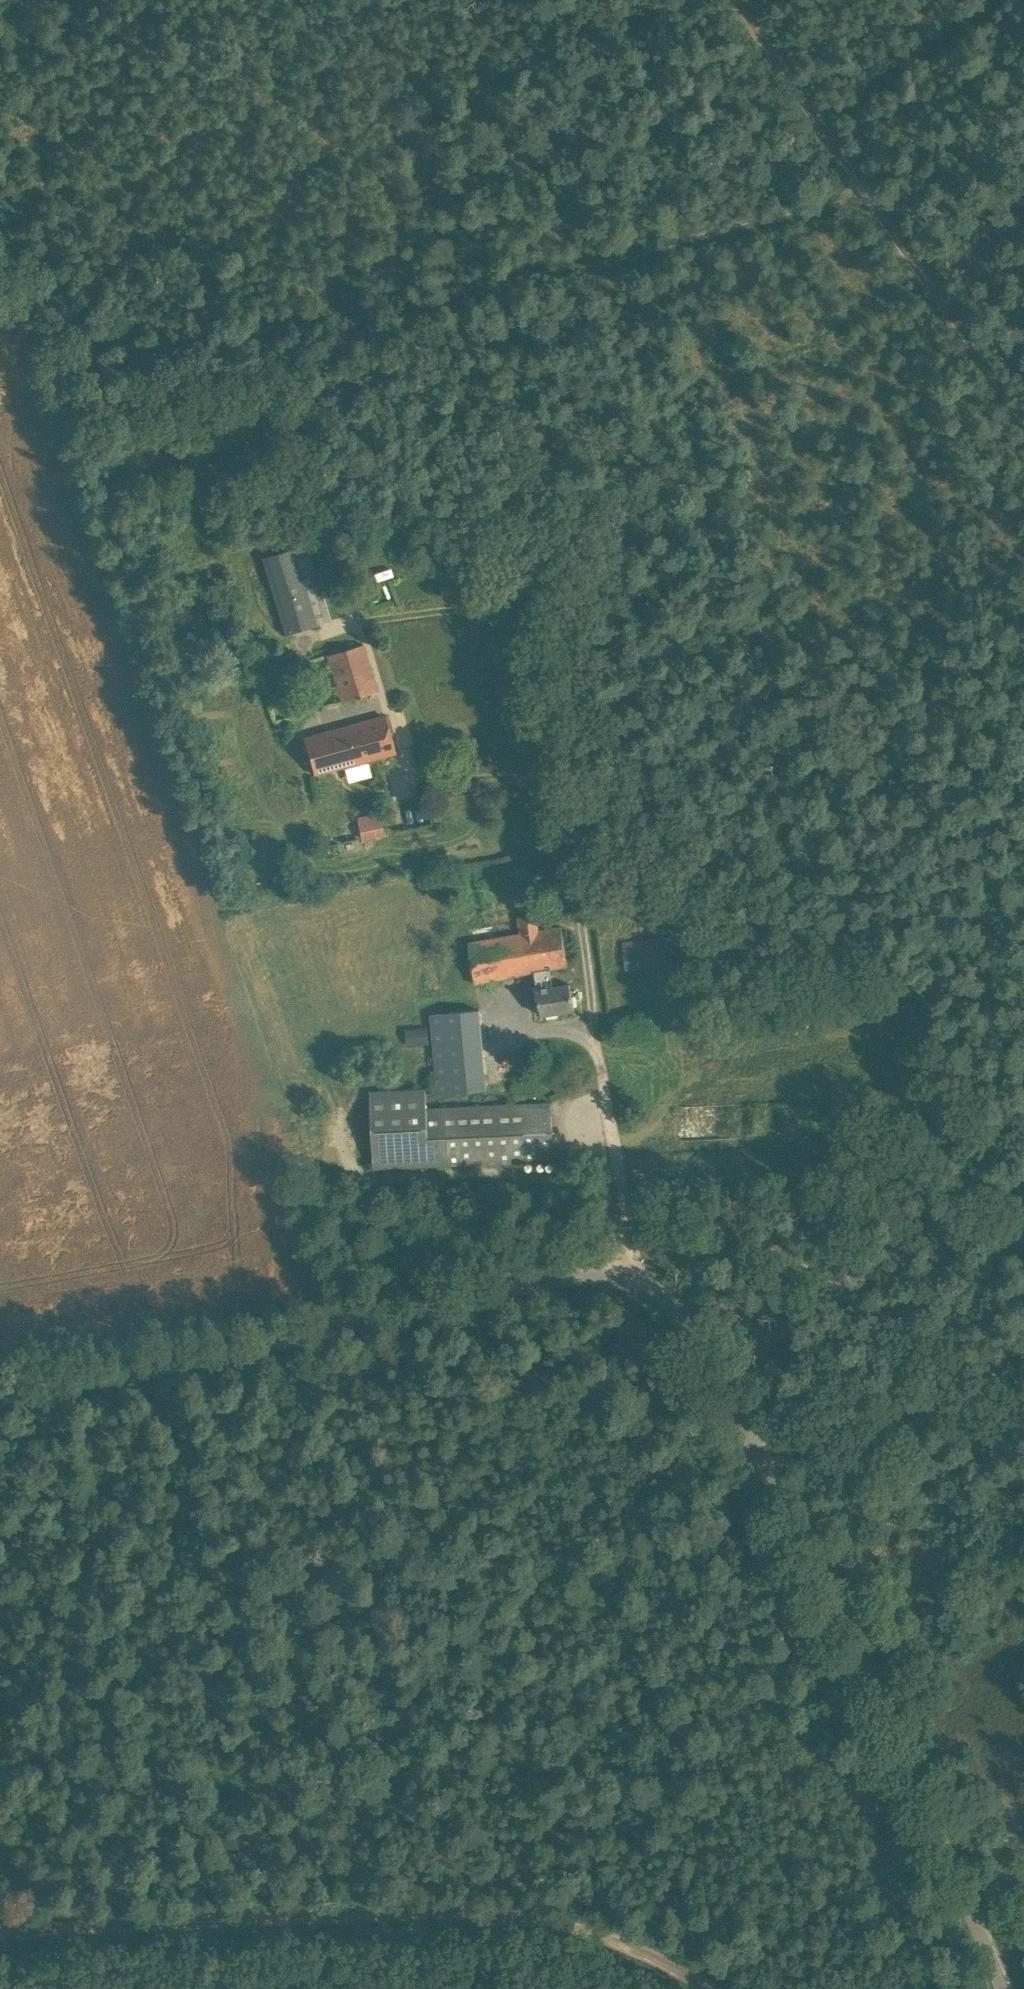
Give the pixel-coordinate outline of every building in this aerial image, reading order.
[(305,542),(291,546),(260,556),(284,633),(329,619),(305,542)] [(377,689),(363,643),(327,654),(341,700),(377,689)] [(385,715),(305,739),(315,773),(396,751),(385,715)] [(385,832),(381,812),(358,817),(361,837),(385,832)] [(562,926),(541,929),(539,913),(519,916),(522,931),(469,939),(476,980),(535,970),(542,1014),(575,1009),(571,983),(554,985),(553,979),(552,979),(551,967),(568,965),(562,926)] [(672,934),(624,937),(625,965),(674,962),(672,934)] [(481,1007),(433,1009),(436,1089),(484,1087),(481,1007)] [(408,1041),(428,1041),(428,1026),(408,1026),(408,1041)] [(552,1156),(551,1101),(427,1102),(427,1086),(369,1086),(370,1125),(428,1124),(428,1135),(461,1134),(461,1157),(552,1156)]
